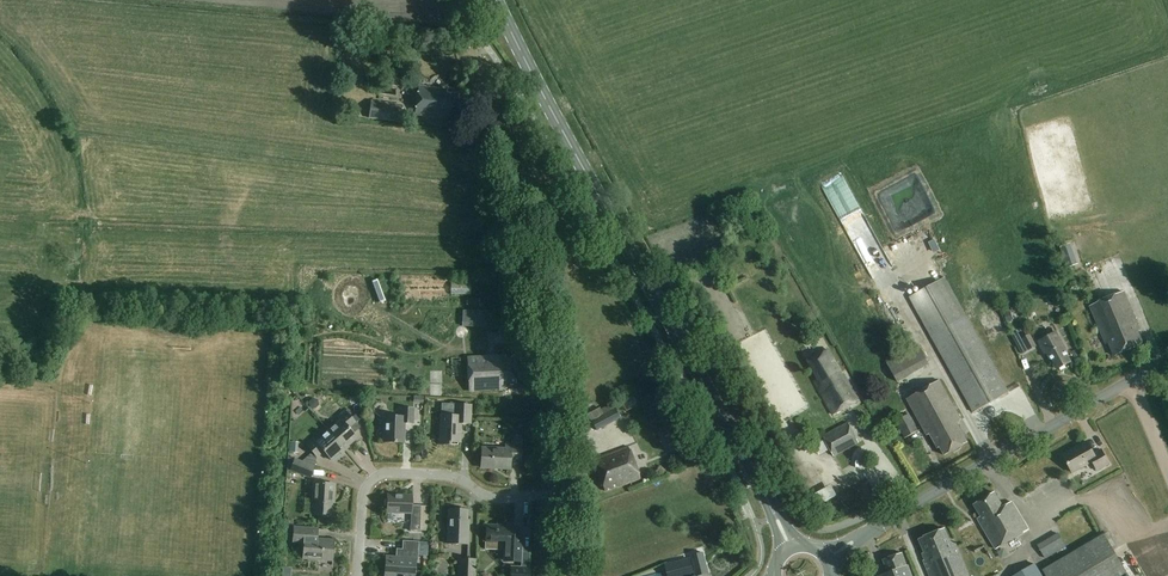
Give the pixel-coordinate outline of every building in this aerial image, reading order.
[(447,91),(418,87),(415,115),(443,119),(444,115),(456,117),(459,96),(447,94),(447,91)] [(377,103),(375,117),(400,120),(402,106),(377,103)] [(1070,244),(1060,248),(1068,268),(1078,264),(1070,244)] [(975,414),(1012,393),(945,277),(909,298),(975,414)] [(1091,307),(1093,312),(1107,345),(1109,344),(1115,357),(1146,344),(1139,330),(1142,329),(1126,292),(1091,307)] [(464,310),(477,310),(477,301),(464,300),(464,310)] [(488,324),(488,312),(463,311),(462,323),(488,324)] [(1009,312),(1004,314),(1008,322),(1014,319),(1011,312),(1010,311),(1009,312)] [(1048,353),(1057,369),(1071,362),(1066,353),(1067,352),(1056,332),(1038,342),(1045,355),(1048,353)] [(1030,334),(1022,339),(1029,351),(1037,346),(1030,334)] [(836,413),(863,399),(848,371),(844,373),(830,348),(810,359),(820,377),(817,379),(836,413)] [(505,359),(505,356),(467,358),(469,392),(502,390),(509,385),(516,384),(514,359),(505,359)] [(438,376),(450,376),(450,360),(438,360),(438,376)] [(430,377),(430,402),(442,402),(442,377),(430,377)] [(947,454),(970,441),(959,422),(964,419),(940,379),(907,398),(928,434),(931,432),(939,447),(941,445),(947,454)] [(309,398),(303,401),(307,410),(313,407),(309,398)] [(470,405),(455,404),(454,416),(440,415),(439,444),(449,444),(449,442),(459,442),(460,423),(469,424),(470,405)] [(588,414),(591,421),(597,431),(621,418),(615,408),(614,409),(611,404),(601,410),(600,408),(588,414)] [(413,409),(401,409),(401,417),(384,416),(383,440),(393,440),(393,443),(403,443),(404,423),(413,424),(413,409)] [(340,420),(328,431),(344,449),(357,438),(349,430),(356,424),(345,411),(338,418),(340,420)] [(918,431),(909,414),(895,421),(904,439),(918,431)] [(859,443),(848,422),(823,436),(825,440),(830,450),(834,457),(859,443)] [(610,438),(605,428),(595,433),(600,443),(610,438)] [(344,449),(328,431),(315,442),(313,439),(305,446),(311,453),(316,458),(323,452),(331,460),(344,449)] [(512,446),(522,446),(522,436),(512,436),(512,446)] [(825,440),(813,446),(819,456),(830,450),(825,440)] [(1093,453),(1086,442),(1063,456),(1072,472),(1092,461),(1097,470),(1109,463),(1100,449),(1093,453)] [(520,447),(505,446),(505,449),(480,449),(480,468),(509,469),(510,460),(520,460),(520,447)] [(640,479),(628,447),(594,460),(605,491),(617,486),(618,487),(640,479)] [(907,460),(914,474),(933,465),(926,451),(907,460)] [(314,467),(316,459),(316,458),(311,453),(301,462),(313,466),(314,467)] [(309,477),(313,466),(293,459),(289,470),(309,477)] [(860,467),(854,469),(857,482),(863,481),(860,467)] [(480,468),(480,474),(510,478),(511,472),(480,468)] [(1072,481),(1087,474),(1084,469),(1069,476),(1072,481)] [(929,470),(917,474),(921,485),(932,481),(929,470)] [(334,498),(334,484),(312,483),(310,514),(331,515),(332,498),(334,498)] [(882,484),(871,490),(877,500),(888,494),(882,484)] [(1003,506),(995,492),(973,505),(980,517),(977,519),(995,549),(1028,530),(1011,502),(1003,506)] [(388,495),(387,513),(411,514),(410,530),(419,531),(420,506),(412,506),(412,496),(388,495)] [(467,510),(448,509),(447,544),(467,544),(468,520),(467,520),(467,510)] [(521,561),(521,551),(522,536),(513,536),(514,526),(486,525),(485,550),(507,551),(507,561),(521,561)] [(318,529),(293,528),(292,542),(303,543),(302,559),(331,561),(332,540),(317,539),(318,529)] [(943,528),(919,539),(925,552),(922,553),(925,560),(923,560),(930,575),(969,575),(956,545),(949,542),(943,528)] [(984,575),(991,575),(998,572),(977,531),(964,538),(984,575)] [(1058,533),(1037,545),(1045,559),(1066,547),(1063,541),(1058,533)] [(1096,539),(1070,554),(1042,570),(1046,575),(1128,575),(1104,534),(1096,539)] [(404,542),(403,558),(386,557),(385,575),(414,575),(415,560),(417,560),(418,543),(404,542)] [(709,574),(703,552),(691,555),(696,575),(702,575),(709,574)] [(902,553),(883,560),(888,573),(879,575),(912,575),(908,565),(906,566),(902,553)] [(476,559),(458,558),(457,575),(475,575),(476,559)] [(691,559),(665,565),(668,575),(692,575),(695,575),(691,559)] [(1035,564),(1014,575),(1042,575),(1035,564)] [(510,575),(530,575),(530,567),(511,566),(510,575)]
